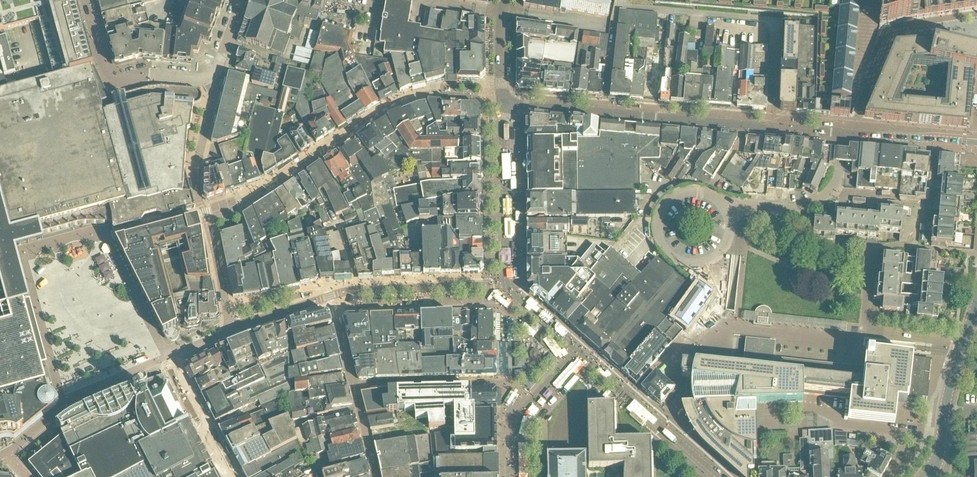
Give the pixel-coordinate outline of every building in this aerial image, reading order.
[(141,223),(145,217),(156,213),(163,217),(196,208),(192,195),(185,170),(184,170),(183,164),(185,132),(188,132),(191,108),(191,105),(195,105),(196,105),(197,104),(198,104),(199,103),(200,102),(200,101),(201,100),(201,99),(202,98),(202,97),(201,96),(201,95),(200,94),(200,93),(199,92),(198,91),(197,91),(196,91),(196,90),(162,87),(149,88),(124,95),(118,94),(113,99),(113,98),(108,99),(106,92),(94,67),(93,65),(92,60),(88,45),(76,4),(76,3),(76,0),(0,0),(0,219),(4,232),(7,234),(21,231),(22,234),(23,235),(40,230),(41,234),(48,232),(79,224),(87,223),(112,223),(113,230),(141,223)] [(107,36),(149,24),(148,20),(144,5),(160,1),(160,0),(97,0),(102,17),(107,36)] [(167,26),(162,62),(173,63),(173,61),(192,63),(193,54),(198,54),(202,43),(209,45),(212,36),(210,35),(217,18),(218,19),(220,14),(222,14),(227,0),(189,0),(185,11),(173,6),(169,16),(182,20),(179,27),(167,26)] [(245,22),(239,39),(237,42),(247,46),(248,43),(267,50),(284,56),(290,38),(300,41),(302,32),(300,32),(304,19),(317,22),(319,13),(323,14),(326,0),(252,0),(245,22)] [(406,57),(410,57),(411,57),(419,58),(425,84),(445,79),(457,80),(479,80),(481,80),(485,76),(485,75),(484,39),(451,34),(423,29),(408,26),(412,4),(390,0),(386,0),(380,35),(386,36),(385,46),(384,55),(391,56),(406,57)] [(608,17),(611,0),(524,0),(523,8),(560,14),(565,14),(565,10),(608,17)] [(655,3),(818,18),(815,103),(814,115),(829,116),(849,118),(850,106),(852,106),(855,107),(881,29),(886,27),(892,25),(903,22),(903,21),(910,20),(976,10),(976,0),(655,0),(655,3)] [(426,11),(423,29),(451,34),(484,39),(484,21),(426,11)] [(619,11),(617,28),(636,29),(636,32),(655,34),(655,32),(657,14),(619,11)] [(339,54),(338,55),(339,55),(349,87),(365,113),(378,104),(370,91),(371,90),(370,86),(355,56),(351,48),(350,47),(354,33),(329,25),(322,23),(314,51),(339,54)] [(541,40),(541,42),(576,47),(579,32),(517,23),(517,37),(541,40)] [(149,24),(107,36),(114,62),(115,66),(119,65),(139,60),(139,59),(162,62),(167,26),(149,24)] [(799,27),(799,26),(785,26),(784,26),(783,27),(782,28),(782,29),(780,67),(778,108),(779,109),(779,110),(780,111),(781,111),(781,112),(782,112),(790,113),(796,113),(797,87),(799,32),(799,27)] [(798,67),(797,82),(797,87),(796,113),(814,115),(814,93),(815,65),(816,29),(799,27),(799,32),(798,67)] [(612,75),(610,97),(629,99),(634,49),(647,50),(654,50),(654,43),(655,34),(636,32),(636,29),(617,28),(616,35),(615,47),(614,46),(614,47),(615,48),(615,50),(614,49),(614,50),(615,51),(615,53),(614,53),(614,52),(613,53),(614,54),(614,60),(613,67),(612,72),(612,75)] [(700,105),(711,106),(714,72),(712,72),(712,69),(713,54),(714,54),(714,53),(712,51),(714,29),(706,28),(702,79),(710,80),(710,82),(709,82),(709,86),(710,86),(702,86),(700,105)] [(687,65),(683,103),(699,105),(700,87),(694,86),(695,79),(698,53),(693,53),(695,31),(690,31),(689,45),(688,45),(687,53),(685,64),(687,65)] [(571,94),(586,96),(588,72),(589,72),(591,52),(606,54),(609,36),(583,33),(582,45),(579,45),(575,73),(574,73),(571,94)] [(375,45),(385,46),(386,36),(380,35),(376,34),(375,45)] [(671,102),(683,103),(687,65),(685,64),(687,53),(688,36),(679,35),(675,71),(673,71),(671,102)] [(518,54),(518,64),(552,67),(552,66),(571,68),(573,68),(575,53),(576,47),(541,42),(541,43),(516,40),(516,54),(518,54)] [(894,47),(865,116),(864,120),(876,121),(969,129),(974,74),(976,75),(976,54),(956,49),(947,47),(933,44),(894,47)] [(741,52),(716,51),(715,70),(733,72),(739,72),(737,108),(766,110),(767,80),(769,46),(754,47),(754,48),(741,47),(741,52)] [(634,49),(629,99),(631,99),(642,100),(643,100),(647,50),(634,49)] [(665,49),(660,102),(669,102),(673,50),(667,49),(665,49)] [(256,71),(259,61),(254,60),(255,55),(239,51),(238,52),(237,52),(236,52),(235,56),(237,58),(237,59),(238,59),(236,69),(250,73),(254,74),(252,84),(273,90),(274,88),(278,90),(281,77),(286,61),(273,57),(272,63),(276,65),(273,75),(256,71)] [(588,72),(586,96),(602,97),(603,77),(604,72),(602,72),(598,72),(599,59),(605,60),(606,54),(591,52),(589,72),(588,72)] [(310,112),(309,106),(309,102),(314,72),(321,74),(325,55),(315,54),(309,73),(306,73),(306,74),(297,106),(296,111),(306,127),(309,127),(313,134),(311,135),(316,144),(324,139),(320,132),(321,131),(311,117),(311,112),(310,112)] [(320,84),(324,90),(331,100),(346,124),(365,113),(349,87),(339,55),(338,55),(326,62),(321,83),(320,84)] [(387,61),(355,56),(370,86),(372,85),(380,103),(397,94),(389,79),(394,76),(387,61)] [(406,57),(391,56),(400,92),(407,89),(412,87),(409,76),(410,76),(406,57)] [(410,57),(406,57),(410,76),(409,76),(412,87),(425,84),(419,58),(411,57),(410,57)] [(519,90),(540,92),(542,71),(551,72),(552,67),(518,64),(517,63),(516,87),(519,90)] [(542,71),(540,92),(569,94),(571,68),(552,66),(552,67),(551,72),(542,71)] [(260,179),(277,169),(274,158),(273,158),(279,137),(287,103),(297,106),(306,74),(288,70),(277,113),(255,107),(248,134),(247,138),(244,145),(243,162),(242,165),(253,161),(254,161),(260,179)] [(733,72),(715,70),(715,71),(714,71),(714,72),(711,106),(730,107),(733,72)] [(218,144),(248,134),(255,107),(257,97),(261,98),(275,102),(277,94),(248,87),(250,79),(229,74),(211,143),(218,144)] [(309,106),(310,112),(311,112),(311,117),(321,131),(320,132),(324,139),(328,137),(327,136),(335,132),(327,119),(328,118),(326,110),(328,109),(326,102),(331,100),(324,90),(323,91),(313,93),(311,101),(311,104),(312,106),(311,106),(309,106)] [(276,102),(275,102),(261,98),(260,104),(275,108),(276,102)] [(346,124),(331,100),(326,102),(328,109),(331,118),(338,130),(346,124)] [(413,107),(412,108),(416,117),(417,116),(420,122),(421,122),(420,123),(422,129),(424,132),(427,131),(437,125),(435,121),(433,121),(425,104),(413,107)] [(428,105),(435,121),(437,125),(427,131),(428,133),(428,140),(450,140),(450,138),(452,138),(452,135),(445,135),(445,124),(446,124),(446,122),(446,119),(443,119),(443,111),(442,111),(442,104),(428,104),(428,105)] [(460,105),(442,104),(442,111),(443,111),(443,119),(446,119),(446,122),(461,122),(460,105)] [(461,105),(460,105),(461,122),(446,122),(446,124),(445,124),(445,135),(452,135),(452,138),(480,137),(479,108),(477,106),(461,105)] [(412,108),(403,111),(412,125),(419,135),(424,132),(422,129),(420,123),(421,122),(420,122),(417,116),(416,117),(412,108)] [(373,127),(383,142),(385,141),(415,163),(417,163),(417,164),(419,163),(422,165),(461,165),(461,164),(476,164),(480,164),(480,142),(458,143),(458,140),(450,140),(428,140),(428,133),(427,131),(424,132),(419,135),(412,125),(403,111),(387,118),(373,127)] [(528,177),(528,196),(635,194),(640,194),(641,161),(655,171),(657,166),(659,161),(660,150),(658,150),(660,129),(648,127),(636,126),(624,125),(625,125),(613,124),(612,124),(600,123),(599,138),(599,130),(598,130),(598,122),(529,114),(525,117),(526,117),(526,137),(543,136),(554,136),(554,140),(552,140),(552,143),(528,143),(528,158),(526,158),(527,177),(528,177)] [(309,145),(313,142),(303,125),(299,128),(298,128),(291,132),(290,136),(301,154),(311,147),(309,145)] [(367,152),(376,159),(399,172),(414,165),(412,163),(415,163),(385,141),(383,142),(373,127),(357,138),(367,152)] [(680,130),(662,129),(660,150),(659,161),(670,161),(671,161),(672,162),(678,149),(680,130)] [(695,150),(697,132),(681,130),(679,151),(682,151),(676,159),(683,164),(691,152),(692,152),(693,150),(695,150)] [(712,133),(697,132),(695,150),(695,151),(706,152),(711,150),(712,133)] [(737,136),(715,133),(713,152),(703,157),(695,168),(702,173),(697,181),(708,186),(712,180),(729,153),(737,138),(737,136)] [(297,156),(286,139),(285,138),(283,137),(282,137),(279,137),(273,158),(274,158),(277,169),(282,166),(297,156)] [(753,164),(756,166),(762,156),(765,138),(748,137),(748,139),(745,139),(745,141),(747,141),(744,155),(757,156),(753,164)] [(244,145),(247,138),(219,147),(223,161),(205,167),(205,191),(204,198),(207,200),(225,194),(218,171),(226,168),(243,162),(244,145)] [(756,166),(755,169),(767,170),(771,157),(774,139),(765,138),(762,156),(756,166)] [(355,139),(345,146),(349,152),(351,151),(369,178),(372,195),(375,211),(376,211),(383,208),(392,233),(400,230),(391,203),(386,192),(382,180),(391,175),(399,172),(376,159),(371,163),(355,140),(355,139)] [(771,157),(767,170),(778,172),(781,158),(782,158),(778,157),(781,140),(774,139),(771,157)] [(792,141),(781,140),(778,157),(782,158),(786,159),(789,159),(790,159),(792,141)] [(794,172),(797,173),(802,160),(803,142),(793,141),(791,160),(797,160),(795,166),(794,165),(791,173),(793,174),(794,172)] [(806,161),(810,162),(812,162),(813,143),(803,142),(802,160),(797,173),(801,175),(806,161)] [(833,163),(835,150),(835,148),(830,148),(830,151),(824,151),(825,144),(813,143),(812,162),(810,162),(810,166),(813,166),(804,187),(816,192),(822,178),(823,178),(829,167),(829,166),(829,164),(833,165),(833,163)] [(339,151),(337,152),(361,188),(366,198),(372,195),(369,178),(351,151),(349,152),(345,146),(339,151)] [(851,174),(857,174),(857,175),(860,147),(849,146),(848,151),(841,151),(835,150),(833,163),(840,164),(852,165),(851,174)] [(874,191),(875,189),(878,149),(860,147),(857,175),(857,174),(856,189),(874,191)] [(875,189),(899,191),(903,151),(878,149),(875,189)] [(900,198),(899,201),(901,202),(918,204),(920,203),(920,200),(927,201),(929,199),(930,192),(928,190),(925,189),(926,181),(929,182),(931,180),(932,170),(930,168),(930,158),(929,157),(929,156),(921,156),(921,153),(903,151),(899,191),(899,198),(900,198)] [(344,197),(342,198),(349,210),(360,205),(363,216),(375,211),(372,195),(366,198),(361,188),(337,152),(322,162),(335,180),(337,179),(347,194),(344,196),(344,197)] [(958,180),(959,171),(960,171),(961,168),(959,168),(960,158),(939,156),(937,179),(942,179),(958,180)] [(665,178),(672,183),(683,164),(676,159),(665,178)] [(226,168),(218,171),(225,194),(247,186),(248,185),(260,181),(260,180),(260,179),(254,161),(253,161),(242,165),(227,170),(226,168)] [(657,166),(661,168),(665,170),(671,161),(670,161),(659,161),(657,166)] [(329,201),(323,205),(324,206),(317,209),(322,223),(323,226),(338,221),(336,216),(342,214),(345,223),(358,218),(360,224),(364,222),(365,222),(363,216),(360,205),(349,210),(342,198),(321,163),(307,172),(325,203),(329,201)] [(419,163),(417,164),(418,168),(417,168),(417,169),(433,166),(433,181),(420,183),(420,185),(421,186),(432,184),(449,184),(458,182),(463,182),(463,181),(481,180),(480,169),(476,169),(476,164),(461,164),(461,165),(422,165),(419,163)] [(753,164),(745,175),(749,177),(755,169),(756,166),(753,164)] [(729,165),(721,178),(731,184),(736,187),(741,190),(749,177),(745,175),(729,165)] [(776,189),(783,190),(785,174),(778,173),(776,189)] [(305,174),(297,179),(312,203),(320,199),(305,174)] [(396,190),(391,175),(382,180),(386,192),(393,190),(396,190)] [(294,181),(283,189),(291,200),(289,201),(298,217),(301,216),(308,212),(309,215),(315,212),(314,210),(317,209),(324,206),(323,205),(320,199),(312,203),(297,179),(294,181)] [(940,200),(961,202),(962,193),(964,193),(964,190),(962,190),(963,180),(958,180),(942,179),(941,183),(936,183),(936,187),(941,187),(940,200)] [(420,185),(396,190),(393,190),(396,209),(432,203),(455,197),(481,196),(481,180),(463,181),(463,182),(458,182),(449,184),(432,184),(421,186),(420,185)] [(287,212),(286,212),(289,221),(290,221),(298,217),(289,201),(291,200),(283,189),(275,194),(285,210),(285,209),(287,212)] [(635,194),(528,196),(527,196),(527,218),(568,217),(568,219),(572,219),(635,218),(635,194)] [(274,195),(253,209),(263,233),(274,229),(282,225),(289,221),(286,212),(285,213),(283,210),(274,195)] [(478,206),(478,197),(455,197),(432,203),(401,209),(397,211),(400,220),(404,219),(407,225),(419,220),(437,220),(437,212),(443,212),(450,212),(450,206),(453,206),(457,209),(466,209),(465,207),(478,206)] [(939,209),(938,221),(938,222),(957,224),(959,224),(960,214),(962,214),(962,212),(960,212),(961,202),(940,200),(939,204),(936,204),(934,205),(934,209),(939,209)] [(479,219),(478,206),(465,207),(466,209),(457,209),(453,206),(450,206),(450,212),(443,212),(443,218),(444,219),(479,219)] [(383,208),(376,211),(388,240),(391,254),(393,254),(394,276),(400,276),(399,257),(397,253),(396,238),(394,239),(392,233),(383,208)] [(246,225),(254,246),(260,243),(266,240),(263,233),(253,209),(243,216),(246,225)] [(814,229),(813,235),(812,244),(834,246),(835,235),(872,238),(878,239),(879,231),(900,233),(905,234),(906,216),(908,216),(908,213),(900,212),(893,211),(880,210),(880,218),(841,214),(837,214),(837,215),(836,222),(823,220),(818,220),(814,220),(814,229)] [(363,216),(365,222),(368,230),(373,229),(380,242),(383,249),(385,264),(381,265),(382,277),(394,276),(393,254),(391,254),(388,240),(376,211),(375,211),(363,216)] [(9,303),(23,299),(24,300),(29,299),(22,272),(16,254),(44,247),(43,240),(43,239),(40,230),(23,235),(22,234),(21,231),(7,234),(4,232),(0,219),(0,272),(9,303)] [(117,241),(115,241),(116,242),(119,249),(120,250),(124,258),(124,259),(129,267),(129,268),(133,276),(134,277),(138,285),(138,286),(143,295),(147,304),(148,304),(152,313),(165,339),(166,339),(167,340),(167,341),(168,341),(169,342),(170,342),(171,342),(172,342),(173,342),(174,342),(175,341),(176,341),(177,340),(178,339),(178,338),(179,337),(179,336),(179,335),(179,334),(178,329),(177,327),(185,324),(185,327),(188,330),(197,328),(200,325),(200,321),(209,320),(216,320),(219,317),(215,301),(212,282),(212,281),(208,254),(198,219),(122,239),(117,241)] [(571,227),(586,227),(589,227),(589,219),(586,219),(572,219),(571,227)] [(456,221),(438,222),(438,230),(449,230),(458,242),(482,242),(482,223),(478,223),(477,221),(456,221)] [(927,226),(926,229),(932,230),(930,243),(931,243),(931,247),(945,249),(946,244),(955,245),(957,224),(938,222),(938,221),(933,221),(932,225),(928,225),(927,226)] [(292,237),(288,238),(290,247),(292,256),(294,256),(300,287),(307,286),(306,279),(309,278),(310,281),(317,279),(316,277),(317,277),(317,276),(317,275),(308,242),(305,243),(300,222),(287,227),(292,237)] [(368,230),(365,222),(364,222),(366,227),(363,228),(365,229),(377,267),(373,268),(374,277),(382,277),(381,265),(385,264),(383,249),(380,242),(373,229),(368,230)] [(421,222),(412,226),(414,257),(420,257),(421,275),(423,274),(424,275),(440,275),(440,254),(441,254),(441,252),(449,252),(449,274),(450,274),(461,274),(461,259),(463,259),(463,260),(472,260),(471,256),(482,255),(482,242),(458,242),(449,230),(438,230),(438,222),(421,222)] [(551,234),(551,236),(557,236),(557,234),(569,233),(569,222),(527,223),(527,234),(551,234)] [(322,223),(305,231),(307,240),(310,239),(320,280),(334,279),(333,262),(326,235),(323,226),(322,223)] [(412,226),(402,229),(405,238),(410,238),(411,244),(406,244),(408,257),(408,264),(412,264),(413,275),(421,275),(420,257),(414,257),(412,226)] [(221,239),(228,272),(240,269),(238,258),(243,257),(242,250),(241,248),(246,248),(242,228),(224,234),(224,235),(222,238),(220,238),(221,239)] [(358,278),(374,277),(373,268),(377,267),(365,229),(363,228),(345,232),(358,278)] [(402,229),(400,230),(392,233),(394,239),(396,238),(397,253),(399,257),(400,276),(401,276),(413,275),(412,264),(408,264),(408,257),(406,244),(405,238),(402,229)] [(333,262),(334,279),(349,278),(351,276),(348,267),(349,267),(338,231),(326,235),(333,262)] [(551,236),(527,236),(527,258),(567,258),(567,237),(557,236),(551,236)] [(282,240),(272,243),(276,254),(273,255),(280,291),(281,291),(300,287),(294,256),(292,256),(290,247),(288,238),(282,240)] [(240,269),(228,272),(233,298),(244,296),(242,284),(244,284),(242,272),(246,271),(246,268),(247,268),(246,264),(253,261),(266,254),(260,243),(254,246),(250,249),(249,246),(242,250),(243,257),(238,258),(240,269)] [(270,256),(264,258),(270,293),(280,291),(273,255),(276,254),(272,243),(270,243),(266,245),(270,256)] [(606,255),(605,255),(594,246),(580,262),(577,260),(527,261),(528,286),(533,285),(533,295),(543,303),(548,307),(563,291),(571,298),(590,275),(606,255)] [(563,291),(548,307),(584,339),(598,323),(597,323),(640,276),(610,249),(605,255),(606,255),(590,275),(571,298),(563,291)] [(440,254),(440,275),(449,274),(449,252),(441,252),(441,254),(440,254)] [(883,300),(882,311),(897,312),(903,313),(904,302),(897,301),(899,280),(902,280),(903,270),(903,267),(904,259),(904,253),(897,252),(896,257),(883,256),(881,278),(878,278),(876,300),(883,300)] [(914,276),(922,277),(922,276),(935,278),(935,277),(937,256),(917,254),(914,276)] [(482,255),(471,256),(472,260),(463,260),(463,274),(480,273),(482,270),(482,255)] [(263,259),(254,263),(261,294),(270,293),(264,258),(263,259)] [(664,338),(675,325),(668,319),(692,289),(685,283),(656,258),(640,276),(597,323),(598,323),(584,339),(602,355),(610,362),(611,362),(621,371),(621,372),(636,385),(650,369),(671,345),(664,338)] [(254,263),(253,261),(246,264),(247,268),(246,268),(246,271),(242,272),(244,284),(242,284),(244,296),(261,294),(254,263)] [(9,303),(0,272),(0,306),(9,303)] [(922,277),(920,298),(941,300),(943,278),(935,277),(935,278),(922,276),(922,277)] [(688,302),(674,320),(687,330),(712,296),(699,286),(694,293),(688,302)] [(692,290),(684,299),(688,302),(694,293),(692,290)] [(941,300),(920,298),(920,305),(919,309),(917,308),(916,319),(937,321),(938,311),(940,311),(941,300)] [(46,380),(35,343),(24,300),(23,299),(9,303),(0,306),(4,322),(0,323),(0,393),(46,380)] [(695,364),(682,362),(680,375),(683,376),(682,378),(691,379),(691,381),(691,382),(691,383),(691,384),(691,385),(691,386),(690,386),(690,387),(690,388),(690,389),(690,390),(690,391),(691,391),(691,392),(691,393),(691,394),(691,395),(691,396),(691,397),(691,398),(691,399),(691,400),(692,401),(692,402),(692,403),(692,404),(693,405),(683,405),(683,406),(684,407),(684,409),(685,411),(685,412),(686,414),(686,416),(687,417),(688,419),(688,420),(689,422),(690,424),(691,425),(691,427),(692,428),(693,430),(694,431),(695,432),(696,434),(697,435),(698,437),(699,438),(700,439),(701,441),(702,442),(704,443),(705,444),(706,446),(707,447),(708,448),(720,459),(721,458),(722,458),(743,476),(748,476),(748,472),(753,472),(753,470),(753,448),(756,449),(755,417),(755,405),(764,404),(798,404),(803,404),(803,402),(803,395),(851,400),(849,419),(893,424),(896,403),(906,404),(907,396),(922,398),(925,371),(926,371),(926,370),(927,370),(928,369),(928,368),(928,367),(927,366),(926,366),(926,360),(866,353),(864,369),(861,368),(865,326),(859,326),(772,316),(772,315),(771,314),(771,313),(771,312),(770,311),(769,310),(768,309),(767,309),(767,308),(766,308),(765,308),(764,308),(763,308),(762,308),(761,308),(760,308),(759,309),(758,309),(757,310),(756,311),(756,312),(755,313),(755,314),(740,312),(735,312),(726,312),(703,309),(695,364)] [(300,319),(289,323),(291,333),(304,331),(305,332),(314,330),(314,328),(331,324),(328,312),(306,318),(300,319)] [(476,313),(453,313),(454,341),(461,340),(468,343),(468,345),(472,344),(496,344),(496,315),(493,312),(476,313)] [(420,314),(420,315),(422,351),(421,351),(422,354),(420,355),(422,379),(423,379),(466,378),(470,378),(496,377),(508,377),(508,360),(506,360),(506,344),(496,344),(472,344),(468,345),(468,343),(461,340),(454,341),(453,313),(420,314)] [(398,333),(398,336),(398,346),(399,357),(420,355),(422,354),(421,351),(422,351),(420,315),(395,315),(396,334),(398,333)] [(350,350),(353,361),(374,358),(376,368),(377,380),(401,379),(399,357),(398,346),(373,349),(372,340),(370,340),(370,338),(371,338),(371,337),(370,337),(369,332),(370,332),(370,331),(369,332),(369,327),(369,326),(368,321),(369,321),(369,320),(368,320),(367,317),(367,316),(347,317),(346,317),(344,320),(343,321),(344,321),(350,350)] [(372,340),(373,349),(398,346),(398,336),(393,337),(393,316),(370,316),(370,317),(371,329),(372,340)] [(288,323),(274,328),(281,359),(288,356),(290,355),(290,353),(289,333),(291,333),(289,323),(288,323)] [(671,345),(683,331),(675,325),(664,338),(671,345)] [(259,402),(261,407),(277,400),(290,396),(290,395),(291,394),(290,382),(289,370),(289,371),(288,356),(281,359),(274,328),(248,337),(228,345),(238,371),(240,377),(260,368),(266,380),(239,392),(240,394),(238,395),(243,408),(244,409),(259,402)] [(315,332),(314,330),(305,332),(304,331),(291,333),(289,333),(290,353),(336,343),(333,331),(330,331),(329,328),(315,332)] [(329,362),(340,359),(336,343),(290,353),(290,355),(292,355),(295,369),(307,367),(306,362),(327,356),(328,360),(329,361),(329,362)] [(232,381),(240,377),(238,371),(237,371),(236,369),(227,347),(226,347),(225,346),(217,349),(217,351),(225,367),(232,381)] [(195,383),(196,383),(225,367),(217,351),(216,351),(217,351),(207,356),(191,365),(189,370),(194,379),(195,379),(196,382),(195,383)] [(531,357),(533,360),(537,359),(539,357),(539,353),(536,351),(532,351),(530,354),(531,357)] [(399,357),(401,379),(422,379),(420,355),(399,357)] [(353,361),(354,361),(354,363),(358,379),(359,381),(377,380),(375,368),(376,368),(374,358),(353,361)] [(289,370),(290,382),(307,379),(307,377),(343,372),(340,359),(329,362),(329,361),(307,367),(295,369),(289,370)] [(679,379),(680,364),(673,363),(672,379),(679,379)] [(225,383),(226,383),(232,381),(225,367),(196,383),(202,395),(225,383)] [(219,421),(243,408),(238,395),(240,394),(239,392),(266,380),(260,368),(240,377),(232,381),(226,383),(202,396),(202,397),(203,397),(204,400),(204,401),(205,401),(206,404),(206,405),(207,407),(210,412),(210,414),(211,414),(211,415),(212,415),(213,417),(213,418),(213,419),(214,419),(215,421),(215,423),(219,421)] [(641,389),(660,406),(668,397),(670,398),(676,391),(670,385),(666,382),(662,379),(656,373),(655,373),(641,389)] [(310,380),(311,392),(347,388),(344,375),(310,380)] [(29,464),(30,465),(35,472),(39,476),(62,476),(60,474),(66,469),(71,476),(74,474),(75,476),(217,476),(216,474),(189,424),(188,422),(187,423),(180,409),(170,388),(169,388),(166,386),(164,387),(164,385),(163,384),(164,384),(164,383),(164,382),(165,382),(165,381),(165,380),(164,379),(163,378),(162,378),(161,378),(146,384),(134,389),(136,393),(134,394),(132,389),(114,396),(91,405),(85,408),(82,409),(79,411),(76,412),(73,414),(70,416),(67,417),(64,419),(57,424),(59,427),(60,429),(62,432),(63,431),(65,435),(62,437),(56,442),(49,448),(36,459),(30,464),(29,464)] [(0,393),(0,438),(0,437),(2,437),(4,436),(6,436),(8,436),(11,436),(13,437),(15,437),(53,406),(54,405),(55,403),(55,402),(55,401),(56,400),(55,399),(55,397),(55,396),(54,396),(54,395),(53,394),(52,393),(51,392),(50,392),(49,392),(46,380),(0,393)] [(295,382),(295,393),(296,394),(309,392),(307,380),(295,382)] [(598,380),(595,384),(601,389),(604,386),(598,380)] [(292,414),(291,415),(291,416),(293,416),(292,421),(308,418),(332,412),(331,408),(352,406),(347,388),(309,393),(309,392),(296,394),(295,393),(291,394),(290,395),(290,396),(290,406),(291,412),(292,412),(292,414)] [(496,411),(496,390),(494,388),(469,388),(395,390),(397,409),(397,413),(426,409),(429,427),(429,429),(446,429),(449,429),(449,421),(449,420),(457,420),(457,423),(462,423),(462,429),(455,429),(455,436),(455,450),(467,450),(483,450),(496,450),(497,450),(496,411)] [(393,414),(396,413),(397,413),(397,409),(395,390),(388,391),(389,409),(393,409),(393,414)] [(389,411),(389,409),(388,391),(362,394),(367,415),(389,411)] [(219,429),(226,442),(271,424),(284,419),(277,400),(261,407),(261,408),(262,408),(263,412),(230,425),(221,429),(221,428),(219,429)] [(587,406),(588,450),(588,454),(589,469),(624,468),(624,471),(624,474),(623,476),(651,476),(651,440),(615,441),(614,405),(587,406)] [(303,428),(295,430),(293,431),(299,446),(308,443),(312,442),(324,439),(324,438),(331,437),(358,430),(354,413),(314,423),(303,428)] [(276,433),(233,455),(241,469),(262,458),(265,457),(297,441),(299,446),(293,431),(295,430),(292,421),(293,416),(291,416),(291,415),(284,419),(271,424),(276,433)] [(392,416),(368,420),(371,431),(394,427),(394,425),(398,424),(398,421),(397,416),(392,417),(392,416)] [(226,442),(233,455),(276,433),(271,424),(226,442)] [(358,431),(358,430),(331,437),(333,447),(333,448),(337,447),(337,448),(345,446),(361,442),(359,431),(358,431)] [(809,468),(809,469),(813,469),(813,476),(834,476),(832,431),(808,432),(809,468)] [(807,473),(804,473),(804,468),(809,468),(808,432),(802,432),(802,440),(800,440),(800,456),(800,465),(800,470),(788,470),(788,476),(807,476),(807,473)] [(976,440),(976,434),(970,434),(970,440),(966,441),(967,471),(976,471),(976,476),(976,464),(976,462),(976,449),(976,440)] [(857,443),(868,445),(869,437),(857,435),(857,443)] [(377,458),(432,450),(430,436),(418,438),(374,444),(374,445),(377,458)] [(324,439),(312,442),(316,455),(327,452),(324,439)] [(283,463),(282,463),(300,453),(295,442),(242,471),(245,476),(258,476),(283,463)] [(365,456),(361,442),(345,446),(337,448),(337,447),(333,448),(333,447),(328,448),(330,455),(327,455),(330,465),(365,456)] [(864,445),(859,454),(886,469),(891,460),(877,452),(877,454),(870,450),(871,449),(864,445)] [(433,464),(433,461),(432,450),(377,458),(380,472),(433,464)] [(281,476),(294,470),(304,464),(298,454),(289,459),(283,463),(258,476),(281,476)] [(859,454),(858,454),(859,456),(862,458),(860,462),(869,467),(867,471),(878,476),(882,476),(886,469),(859,454)] [(585,468),(585,456),(548,457),(549,476),(585,476),(585,468)] [(497,469),(497,457),(438,458),(438,460),(433,461),(433,464),(434,473),(435,476),(497,476),(497,469)] [(849,457),(843,457),(844,471),(837,472),(838,476),(850,476),(849,457)] [(849,457),(850,476),(862,476),(862,471),(855,471),(854,457),(849,457)] [(370,476),(366,461),(322,473),(323,475),(322,476),(367,476),(370,476)] [(434,473),(433,464),(380,472),(382,476),(420,476),(434,473)] [(788,470),(785,470),(785,472),(774,472),(774,464),(762,465),(762,472),(758,472),(758,476),(788,476),(788,470)] [(312,472),(310,470),(305,473),(302,469),(295,473),(294,470),(281,476),(303,476),(312,472)]
